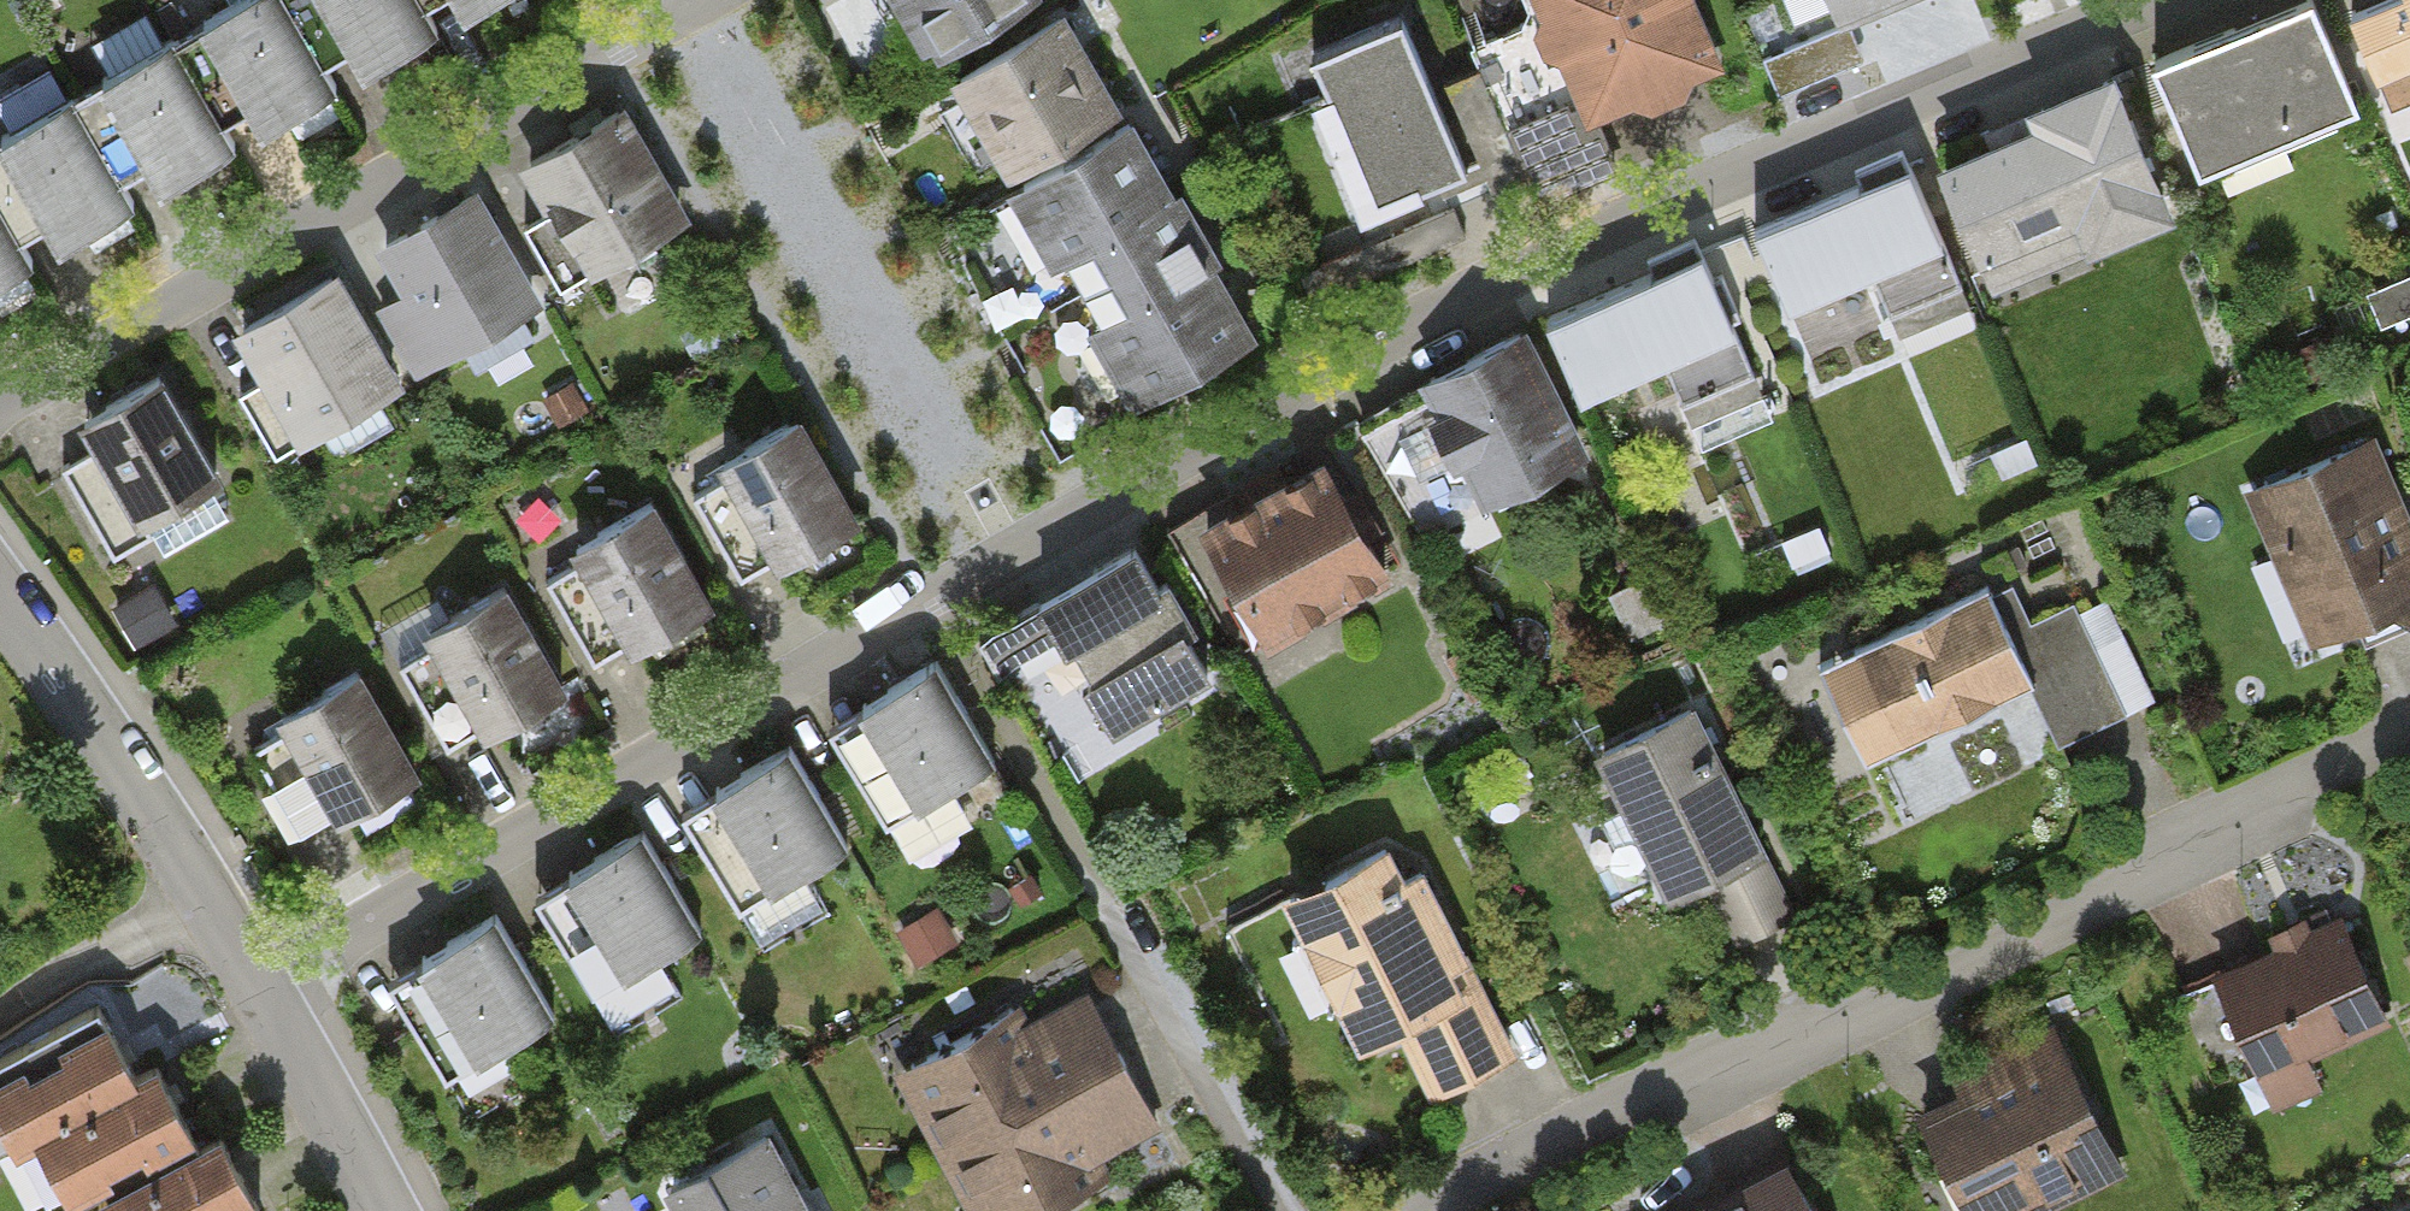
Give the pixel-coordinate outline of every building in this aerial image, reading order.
[(273,126),(337,90),(285,0),(242,0),(211,18),(273,126)] [(368,71),(439,30),(421,0),(327,0),(368,71)] [(943,50),(1031,0),(915,0),(943,50)] [(1591,125),(1727,70),(1699,0),(1540,0),(1591,125)] [(1846,26),(1909,0),(1835,0),(1846,26)] [(2221,182),(2378,115),(2329,0),(2317,0),(2170,63),(2221,182)] [(2360,13),(2400,106),(2409,101),(2409,0),(2389,0),(2360,13)] [(1308,56),(1376,222),(1482,178),(1413,13),(1308,56)] [(962,78),(1012,162),(1121,98),(1071,14),(962,78)] [(110,76),(173,184),(236,147),(174,39),(110,76)] [(2046,125),(1944,167),(1979,251),(2080,210),(2092,240),(2162,211),(2108,80),(2039,108),(2046,125)] [(11,134),(74,243),(137,206),(75,98),(11,134)] [(635,107),(527,166),(592,283),(700,224),(635,107)] [(1065,256),(1148,397),(1253,336),(1202,248),(1181,212),(1133,129),(999,207),(1037,273),(1065,256)] [(1774,231),(1808,311),(1962,245),(1928,165),(1774,231)] [(414,374),(545,302),(483,190),(378,248),(404,296),(378,310),(414,374)] [(34,264),(0,206),(0,283),(34,264)] [(1568,318),(1602,398),(1755,335),(1722,254),(1568,318)] [(407,393),(342,275),(248,327),(313,445),(407,393)] [(1488,513),(1597,461),(1534,330),(1425,382),(1488,513)] [(91,424),(149,529),(233,482),(175,378),(91,424)] [(691,494),(749,599),(870,532),(812,427),(691,494)] [(2312,653),(2409,614),(2409,507),(2384,442),(2249,496),(2312,653)] [(1215,535),(1278,648),(1399,581),(1336,468),(1215,535)] [(545,574),(603,679),(724,613),(666,508),(545,574)] [(1153,548),(1052,605),(1129,742),(1230,685),(1153,548)] [(1816,671),(1865,770),(2027,690),(2058,752),(2127,718),(2094,651),(2125,636),(2107,599),(2077,614),(2071,603),(2030,623),(2013,588),(1991,599),(1985,587),(1816,671)] [(402,655),(460,760),(581,694),(523,589),(402,655)] [(944,669),(836,728),(898,842),(1006,783),(944,669)] [(254,737),(312,842),(434,775),(376,670),(254,737)] [(1713,708),(1611,755),(1684,910),(1786,863),(1713,708)] [(793,752),(685,811),(747,925),(855,866),(793,752)] [(647,834),(538,892),(600,1006),(709,948),(647,834)] [(1418,847),(1296,904),(1368,1057),(1401,1042),(1431,1106),(1520,1065),(1418,847)] [(499,916),(391,974),(453,1088),(561,1030),(499,916)] [(2219,980),(2260,1078),(2394,1021),(2352,924),(2219,980)] [(1132,1088),(1103,1032),(1086,1000),(1028,1030),(1019,1014),(914,1069),(988,1210),(1044,1210),(1104,1180),(1093,1158),(1153,1127),(1132,1088)] [(30,1132),(72,1210),(73,1210),(95,1199),(101,1210),(246,1210),(255,1206),(218,1135),(200,1144),(158,1064),(138,1074),(103,1007),(0,1062),(0,1127),(8,1143),(30,1132)] [(1974,1210),(2070,1210),(2129,1181),(2068,1060),(1932,1128),(1974,1210)] [(774,1134),(659,1193),(668,1210),(813,1210),(774,1134)] [(1799,1166),(1701,1210),(1820,1210),(1799,1166)]
